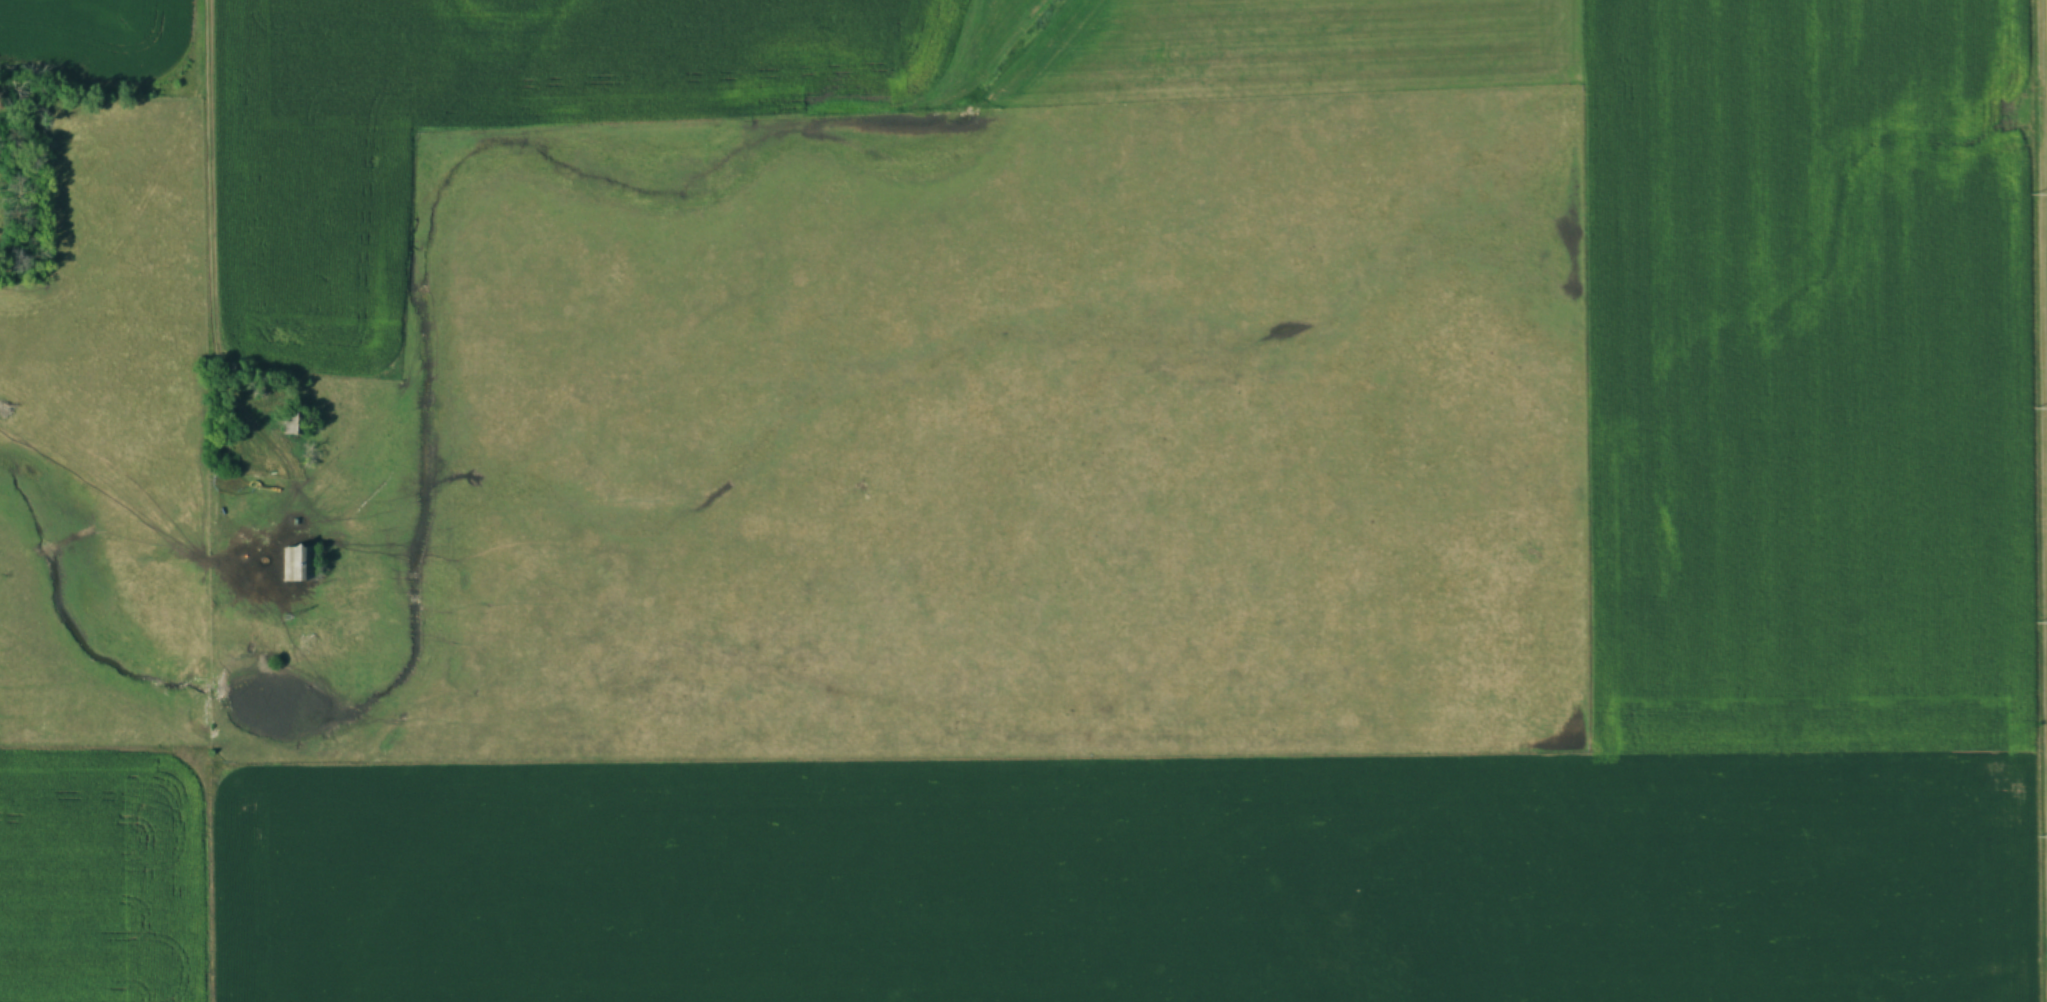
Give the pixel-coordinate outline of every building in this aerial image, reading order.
[(300,414),(292,415),(294,435),(302,434),(300,414)] [(307,548),(284,548),(284,582),(307,582),(307,548)]
